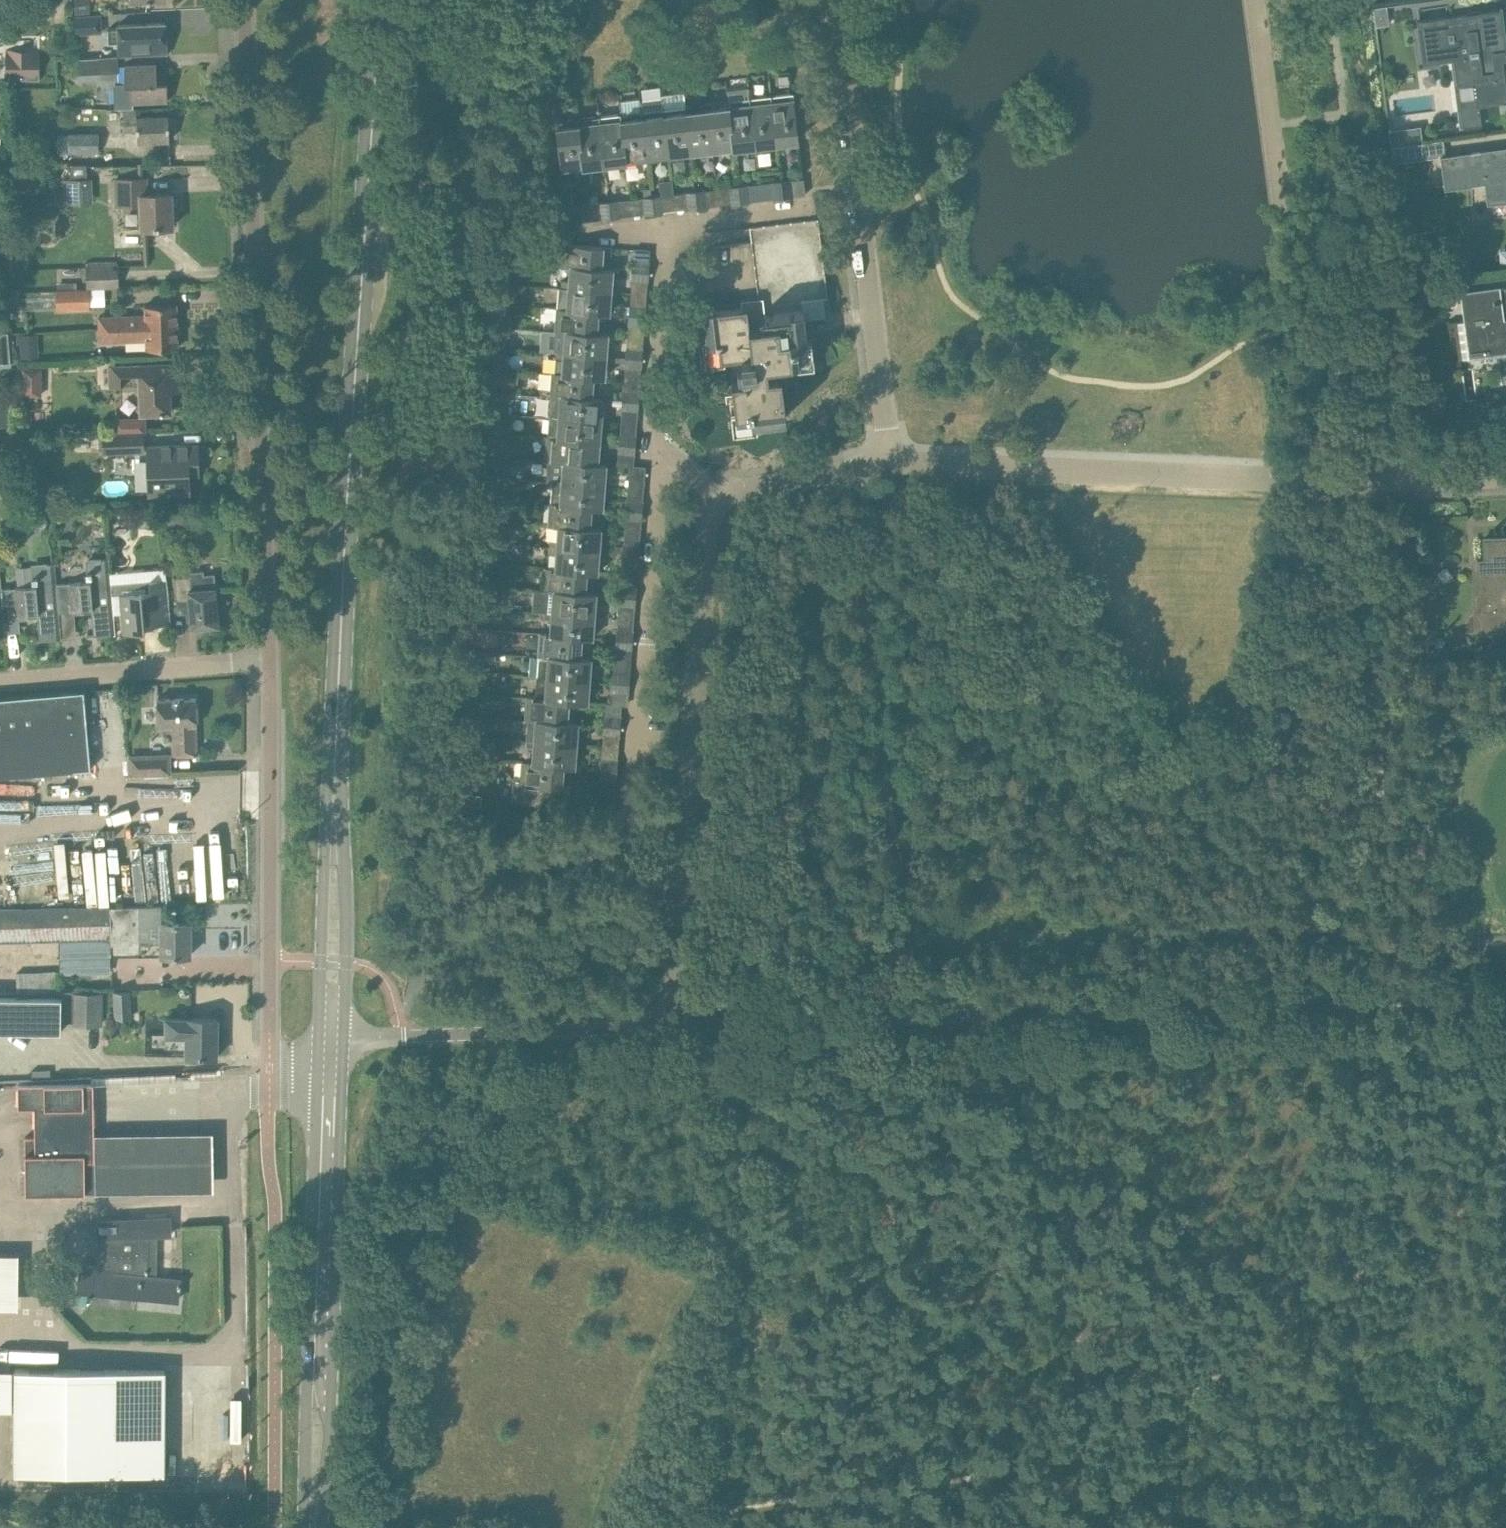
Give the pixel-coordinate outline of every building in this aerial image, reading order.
[(76,13),(88,13),(88,0),(75,0),(76,13)] [(1374,6),(1372,7),(1375,25),(1377,25),(1389,23),(1386,5),(1374,6)] [(1503,60),(1505,60),(1505,39),(1502,6),(1500,6),(1500,9),(1417,20),(1417,23),(1419,23),(1422,44),(1424,62),(1453,59),(1454,60),(1457,84),(1474,82),(1477,99),(1476,99),(1476,104),(1505,100),(1505,103),(1505,102),(1505,87),(1503,60)] [(101,32),(100,14),(74,15),(75,31),(75,33),(101,32)] [(167,54),(166,22),(118,24),(118,28),(108,29),(108,43),(118,42),(119,56),(139,54),(163,54),(167,54)] [(8,52),(8,79),(40,79),(40,52),(8,52)] [(119,72),(118,56),(99,57),(78,58),(78,73),(119,72)] [(157,74),(156,64),(126,65),(126,84),(116,85),(117,108),(133,108),(133,102),(168,100),(167,74),(157,74)] [(771,94),(777,142),(799,139),(793,92),(771,94)] [(755,145),(777,142),(771,94),(750,97),(755,145)] [(728,100),(734,147),(755,145),(750,97),(728,100)] [(734,147),(728,100),(707,102),(712,150),(734,147)] [(707,102),(685,105),(691,153),(712,150),(707,102)] [(691,153),(685,105),(664,107),(669,155),(691,153)] [(664,107),(642,110),(648,158),(669,155),(664,107)] [(136,117),(136,109),(124,109),(124,117),(125,130),(137,129),(138,141),(170,140),(168,115),(136,117)] [(626,160),(648,158),(642,110),(620,113),(626,160)] [(605,163),(604,163),(605,167),(615,166),(614,162),(626,160),(620,113),(599,115),(605,163)] [(605,163),(599,115),(578,118),(583,165),(604,163),(605,163)] [(583,165),(578,118),(555,121),(561,168),(583,165)] [(1421,125),(1389,130),(1391,146),(1423,142),(1421,125)] [(99,152),(98,132),(69,133),(70,153),(99,152)] [(1421,158),(1419,146),(1396,149),(1397,161),(1421,158)] [(1440,155),(1444,189),(1484,183),(1486,199),(1505,196),(1505,146),(1440,155)] [(87,164),(71,164),(71,176),(88,176),(87,164)] [(34,175),(20,175),(20,191),(46,191),(46,178),(34,178),(34,175)] [(93,202),(92,178),(63,179),(65,204),(93,202)] [(147,193),(146,178),(115,179),(116,205),(140,204),(141,228),(173,226),(172,192),(147,193)] [(790,179),(781,180),(783,196),(792,195),(790,179)] [(783,196),(781,180),(772,182),(774,198),(783,196)] [(747,185),(738,186),(740,202),(749,201),(747,185)] [(731,203),(740,202),(738,186),(729,187),(731,203)] [(704,190),(696,191),(697,207),(706,206),(704,190)] [(688,208),(697,207),(696,191),(686,192),(688,208)] [(661,195),(652,196),(654,212),(663,211),(661,195)] [(645,213),(654,212),(652,196),(643,197),(645,213)] [(609,202),(611,217),(620,216),(618,200),(609,202)] [(602,219),(611,217),(609,202),(600,203),(602,219)] [(577,222),(575,206),(566,207),(568,223),(577,222)] [(801,301),(828,297),(818,218),(750,227),(760,315),(748,317),(747,307),(703,312),(707,346),(716,345),(717,346),(718,346),(720,360),(741,358),(742,365),(737,365),(739,378),(731,378),(735,411),(749,410),(749,411),(751,411),(752,420),(786,416),(781,373),(768,374),(767,364),(809,359),(804,318),(804,310),(802,310),(801,301)] [(570,266),(613,269),(613,268),(603,267),(604,248),(610,249),(610,247),(562,243),(560,266),(570,267),(570,266)] [(27,244),(13,244),(13,260),(27,260),(27,244)] [(633,262),(632,270),(648,272),(649,263),(633,262)] [(117,285),(117,265),(86,266),(86,286),(117,285)] [(561,287),(611,291),(613,269),(570,266),(570,267),(569,281),(561,281),(561,287)] [(648,272),(632,270),(632,279),(648,281),(648,272)] [(1443,306),(1440,283),(1413,286),(1417,310),(1443,306)] [(609,312),(611,291),(561,287),(560,294),(568,294),(567,308),(557,307),(557,308),(609,312)] [(1462,293),(1470,354),(1505,349),(1505,288),(1462,293)] [(3,290),(4,304),(19,304),(18,289),(3,290)] [(89,306),(88,289),(58,290),(58,307),(89,306)] [(804,310),(804,318),(830,315),(828,297),(801,301),(802,310),(804,310)] [(177,325),(176,304),(145,305),(145,314),(99,316),(99,328),(177,325)] [(630,305),(629,314),(645,315),(646,306),(630,305)] [(609,312),(557,308),(555,330),(608,334),(608,333),(598,332),(599,312),(609,313),(609,312)] [(644,324),(645,315),(629,314),(628,323),(644,324)] [(177,325),(99,328),(99,341),(101,340),(147,339),(147,349),(178,348),(177,325)] [(556,352),(606,356),(608,334),(555,330),(555,331),(565,332),(564,346),(556,345),(556,352)] [(17,334),(17,343),(20,343),(21,358),(39,357),(38,333),(17,334)] [(495,334),(493,347),(503,348),(504,335),(495,334)] [(8,348),(7,335),(0,335),(0,349),(8,348)] [(626,348),(626,357),(642,358),(642,349),(626,348)] [(604,377),(606,356),(556,352),(555,358),(563,359),(562,373),(552,372),(552,373),(604,377)] [(642,358),(626,357),(625,366),(641,367),(642,358)] [(179,390),(178,363),(109,365),(109,384),(139,383),(140,413),(171,412),(170,391),(179,390)] [(23,394),(41,395),(41,367),(24,367),(23,394)] [(601,378),(604,378),(604,377),(552,373),(551,395),(603,399),(603,398),(599,397),(601,378)] [(623,391),(623,400),(638,401),(639,392),(623,391)] [(551,416),(601,421),(603,399),(551,395),(550,396),(560,396),(559,410),(551,410),(551,416)] [(638,410),(638,401),(623,400),(622,409),(638,410)] [(1437,403),(1430,404),(1431,417),(1444,416),(1443,408),(1437,403)] [(0,409),(0,426),(11,425),(9,408),(0,409)] [(601,421),(551,416),(550,423),(558,424),(557,438),(547,437),(547,438),(599,442),(600,431),(604,431),(604,421),(601,421)] [(143,451),(142,431),(103,432),(105,453),(143,451)] [(620,435),(619,444),(635,445),(636,436),(620,435)] [(547,438),(546,460),(606,464),(606,463),(588,462),(589,443),(599,444),(599,442),(547,438)] [(198,473),(197,444),(148,445),(150,493),(189,492),(188,474),(198,473)] [(634,454),(635,445),(619,444),(618,453),(634,454)] [(554,482),(604,486),(606,464),(546,460),(545,461),(563,462),(562,476),(554,475),(554,482)] [(630,465),(629,466),(629,474),(645,475),(646,466),(630,465)] [(602,507),(604,486),(554,482),(553,488),(561,489),(560,503),(550,502),(550,503),(602,507)] [(627,500),(626,509),(642,510),(643,502),(627,500)] [(602,507),(550,503),(549,525),(601,529),(601,528),(595,527),(595,519),(598,519),(599,508),(602,508),(602,507)] [(642,510),(626,509),(626,518),(641,520),(642,510)] [(599,551),(601,529),(549,525),(549,526),(558,527),(557,541),(549,540),(549,546),(599,551)] [(1474,562),(1477,630),(1505,628),(1505,537),(1484,538),(1485,561),(1474,562)] [(624,543),(623,552),(639,553),(640,545),(624,543)] [(545,568),(597,572),(599,551),(549,546),(548,553),(556,554),(555,567),(545,567),(545,568)] [(639,553),(623,552),(622,561),(638,563),(639,553)] [(56,583),(59,612),(92,609),(94,636),(115,634),(109,558),(86,560),(88,580),(56,583)] [(61,638),(59,612),(56,583),(54,563),(33,565),(35,585),(1,588),(1,594),(4,617),(37,614),(40,640),(61,638)] [(545,568),(544,590),(595,594),(595,593),(586,592),(587,572),(597,573),(597,572),(545,568)] [(190,575),(175,577),(178,613),(190,612),(191,627),(219,625),(216,587),(214,574),(204,575),(203,570),(189,572),(190,575)] [(114,614),(114,617),(122,617),(123,633),(145,631),(145,625),(171,623),(167,580),(149,581),(111,585),(114,614)] [(620,587),(620,596),(636,597),(636,588),(620,587)] [(594,605),(595,594),(544,590),(544,591),(553,591),(552,605),(544,605),(544,611),(594,616),(598,616),(599,606),(594,605)] [(636,597),(620,596),(619,605),(635,606),(636,597)] [(592,637),(594,616),(544,611),(543,618),(551,619),(550,633),(540,632),(540,633),(592,637)] [(617,630),(616,639),(632,640),(633,631),(617,630)] [(540,633),(539,655),(591,658),(591,657),(585,657),(585,648),(588,648),(589,638),(592,638),(592,637),(540,633)] [(632,640),(616,639),(616,648),(632,649),(632,640)] [(1448,648),(1430,649),(1430,658),(1448,657),(1448,648)] [(589,680),(591,658),(539,655),(539,656),(548,656),(547,670),(539,670),(539,676),(589,680)] [(613,682),(629,683),(630,674),(614,673),(613,682)] [(527,697),(587,702),(589,680),(539,676),(538,683),(546,683),(545,697),(528,696),(527,697)] [(629,683),(613,682),(612,691),(628,692),(629,683)] [(84,690),(0,697),(0,776),(91,768),(84,690)] [(587,702),(527,697),(526,719),(578,722),(578,721),(568,721),(568,712),(574,713),(575,702),(587,703),(587,702)] [(197,724),(196,698),(157,699),(158,726),(163,726),(163,734),(171,734),(171,739),(173,739),(174,755),(196,754),(195,724),(197,724)] [(468,706),(467,715),(476,716),(476,707),(468,706)] [(604,725),(620,726),(621,717),(605,716),(604,725)] [(526,740),(576,744),(578,722),(526,719),(526,720),(536,720),(535,735),(527,734),(526,740)] [(619,735),(620,726),(604,725),(604,734),(619,735)] [(574,766),(576,744),(526,740),(526,747),(534,747),(532,761),(523,761),(522,762),(574,766)] [(171,774),(171,752),(128,754),(129,775),(171,774)] [(601,768),(617,769),(617,760),(601,759),(601,768)] [(574,766),(522,762),(521,776),(513,776),(512,800),(567,804),(569,786),(563,785),(564,766),(574,767),(574,766)] [(617,769),(601,768),(600,777),(616,778),(617,769)] [(122,842),(125,899),(146,898),(144,841),(122,842)] [(59,955),(190,955),(190,921),(162,922),(161,905),(0,908),(0,940),(59,938),(59,955)] [(131,1017),(129,990),(114,991),(115,1018),(131,1017)] [(101,993),(79,993),(73,993),(73,1023),(101,1023),(101,993)] [(10,996),(0,997),(0,1031),(61,1031),(61,996),(10,996)] [(218,1018),(187,1017),(187,1019),(171,1019),(165,1019),(165,1034),(186,1034),(186,1056),(217,1057),(218,1018)] [(93,1096),(93,1083),(18,1084),(19,1096),(19,1107),(35,1107),(36,1137),(25,1137),(26,1192),(64,1192),(94,1191),(93,1096)] [(95,1139),(95,1198),(213,1196),(212,1137),(95,1139)] [(81,1263),(78,1289),(89,1290),(88,1296),(91,1296),(92,1291),(178,1299),(179,1288),(181,1287),(181,1283),(179,1282),(180,1279),(155,1276),(156,1235),(170,1234),(170,1217),(97,1221),(98,1238),(98,1265),(81,1263)] [(17,1302),(18,1260),(0,1260),(0,1302),(17,1302)] [(16,1369),(16,1472),(166,1474),(164,1369),(16,1369)]
